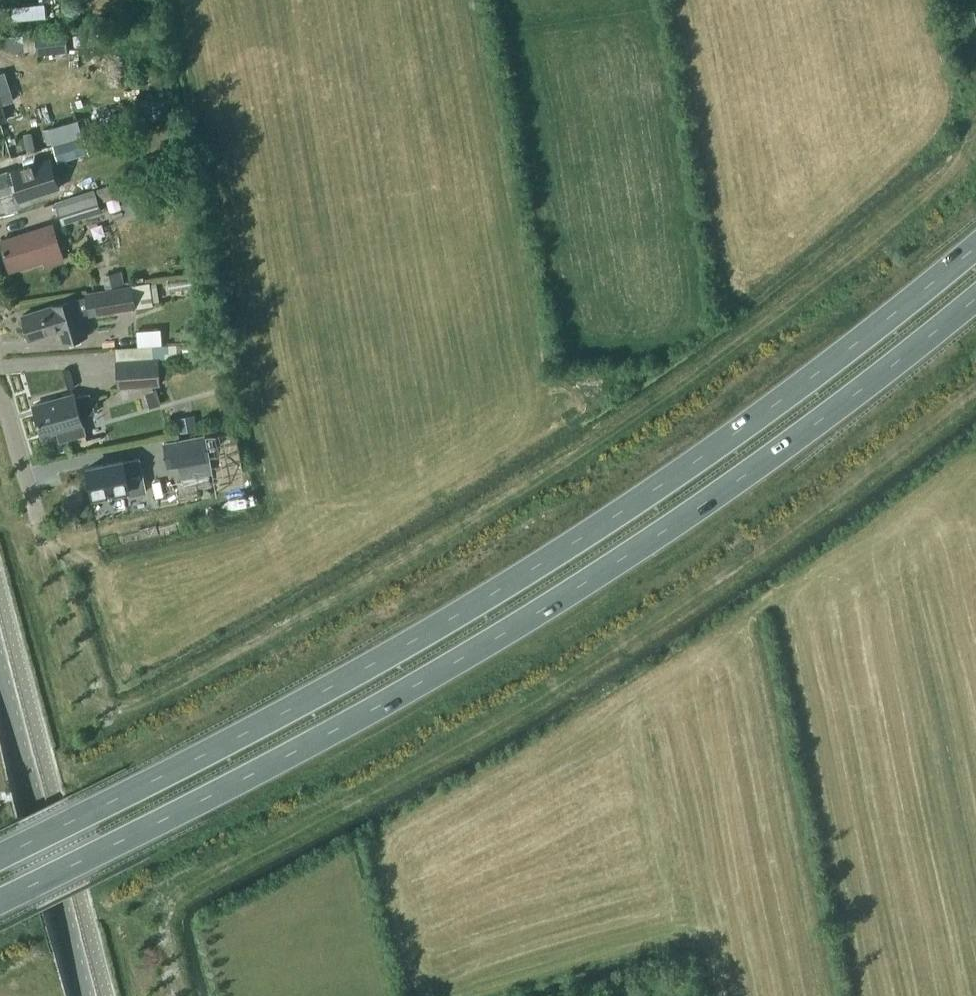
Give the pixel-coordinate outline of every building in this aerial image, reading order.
[(12,2),(13,17),(47,16),(47,1),(12,2)] [(37,49),(68,46),(66,30),(35,33),(37,49)] [(88,152),(83,138),(55,146),(60,160),(88,152)] [(0,172),(0,193),(16,188),(17,190),(28,186),(32,198),(49,192),(39,161),(23,166),(22,165),(0,172)] [(101,211),(94,190),(56,202),(63,223),(101,211)] [(53,224),(0,240),(9,269),(45,258),(46,264),(64,259),(53,224)] [(106,286),(119,284),(116,274),(104,277),(106,286)] [(52,303),(21,314),(29,336),(30,341),(60,331),(63,341),(87,333),(80,314),(88,312),(89,314),(152,302),(147,279),(84,291),(85,293),(74,297),(74,296),(52,304),(52,303)] [(176,331),(176,338),(187,338),(187,330),(176,331)] [(159,385),(157,359),(116,362),(118,388),(159,385)] [(74,395),(33,406),(41,436),(56,432),(59,443),(85,435),(80,417),(90,414),(95,413),(91,399),(87,400),(86,395),(75,398),(74,395)] [(198,429),(195,413),(176,417),(179,432),(198,429)] [(168,468),(178,466),(181,479),(211,473),(209,460),(204,436),(164,444),(168,468)] [(122,461),(86,469),(92,497),(97,496),(98,499),(109,496),(109,493),(127,489),(128,495),(146,491),(138,458),(122,461)]
